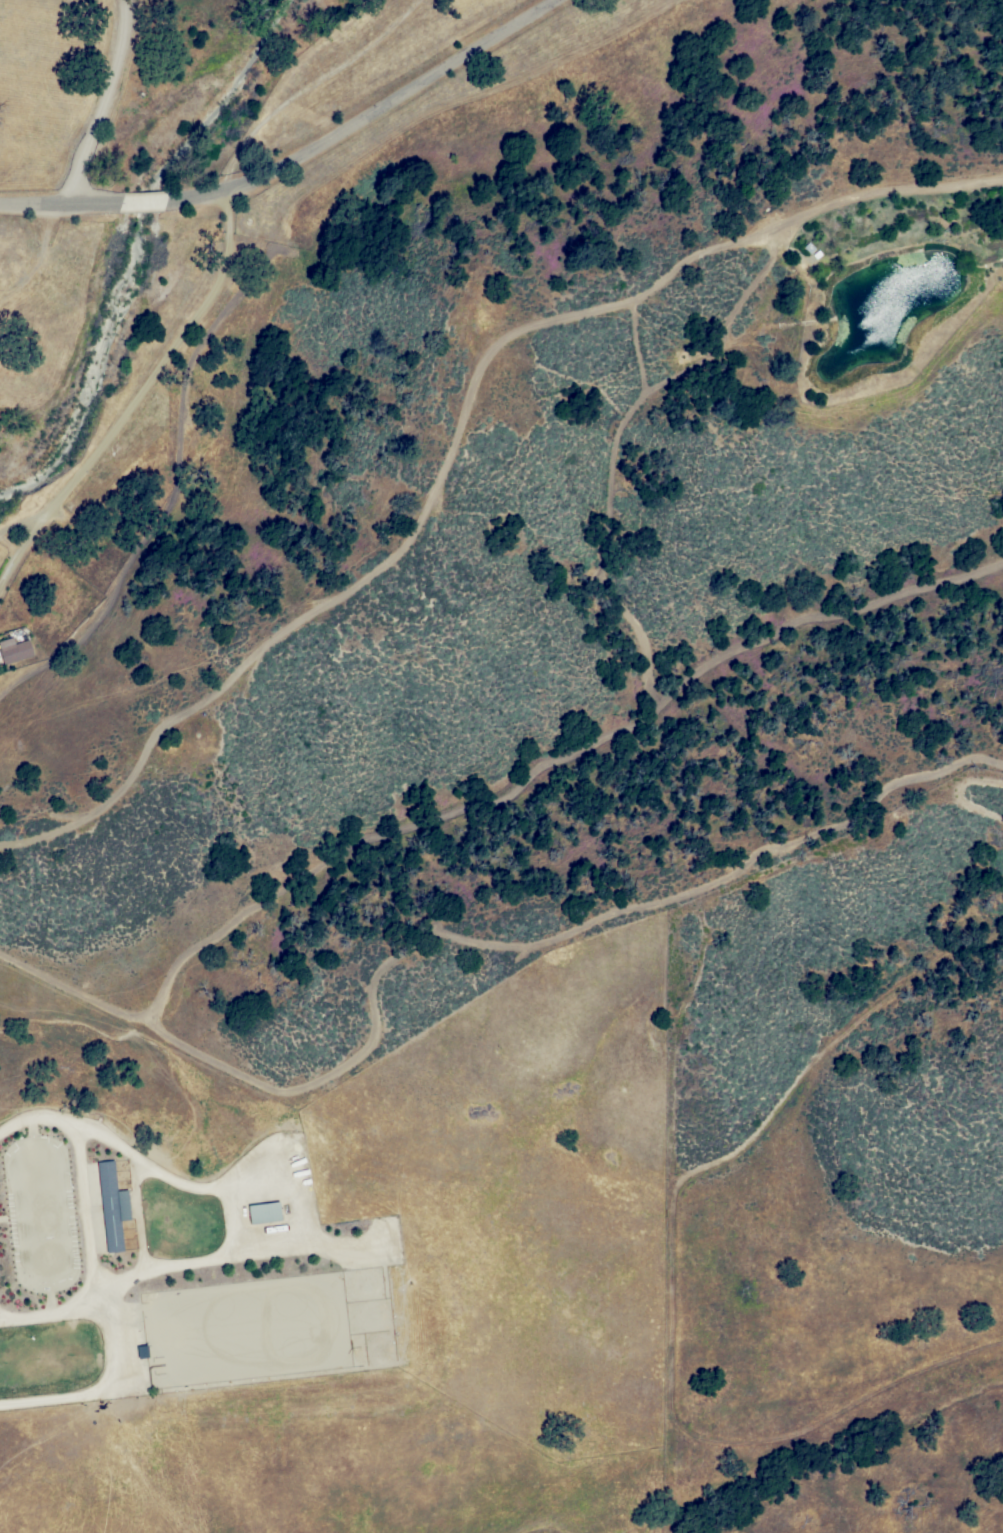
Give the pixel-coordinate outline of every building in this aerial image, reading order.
[(32,656),(29,639),(13,642),(12,637),(0,639),(0,658),(1,662),(32,656)] [(95,1161),(106,1252),(122,1250),(119,1220),(130,1219),(126,1188),(116,1190),(113,1159),(95,1161)] [(281,1219),(278,1200),(246,1205),(250,1224),(281,1219)]
